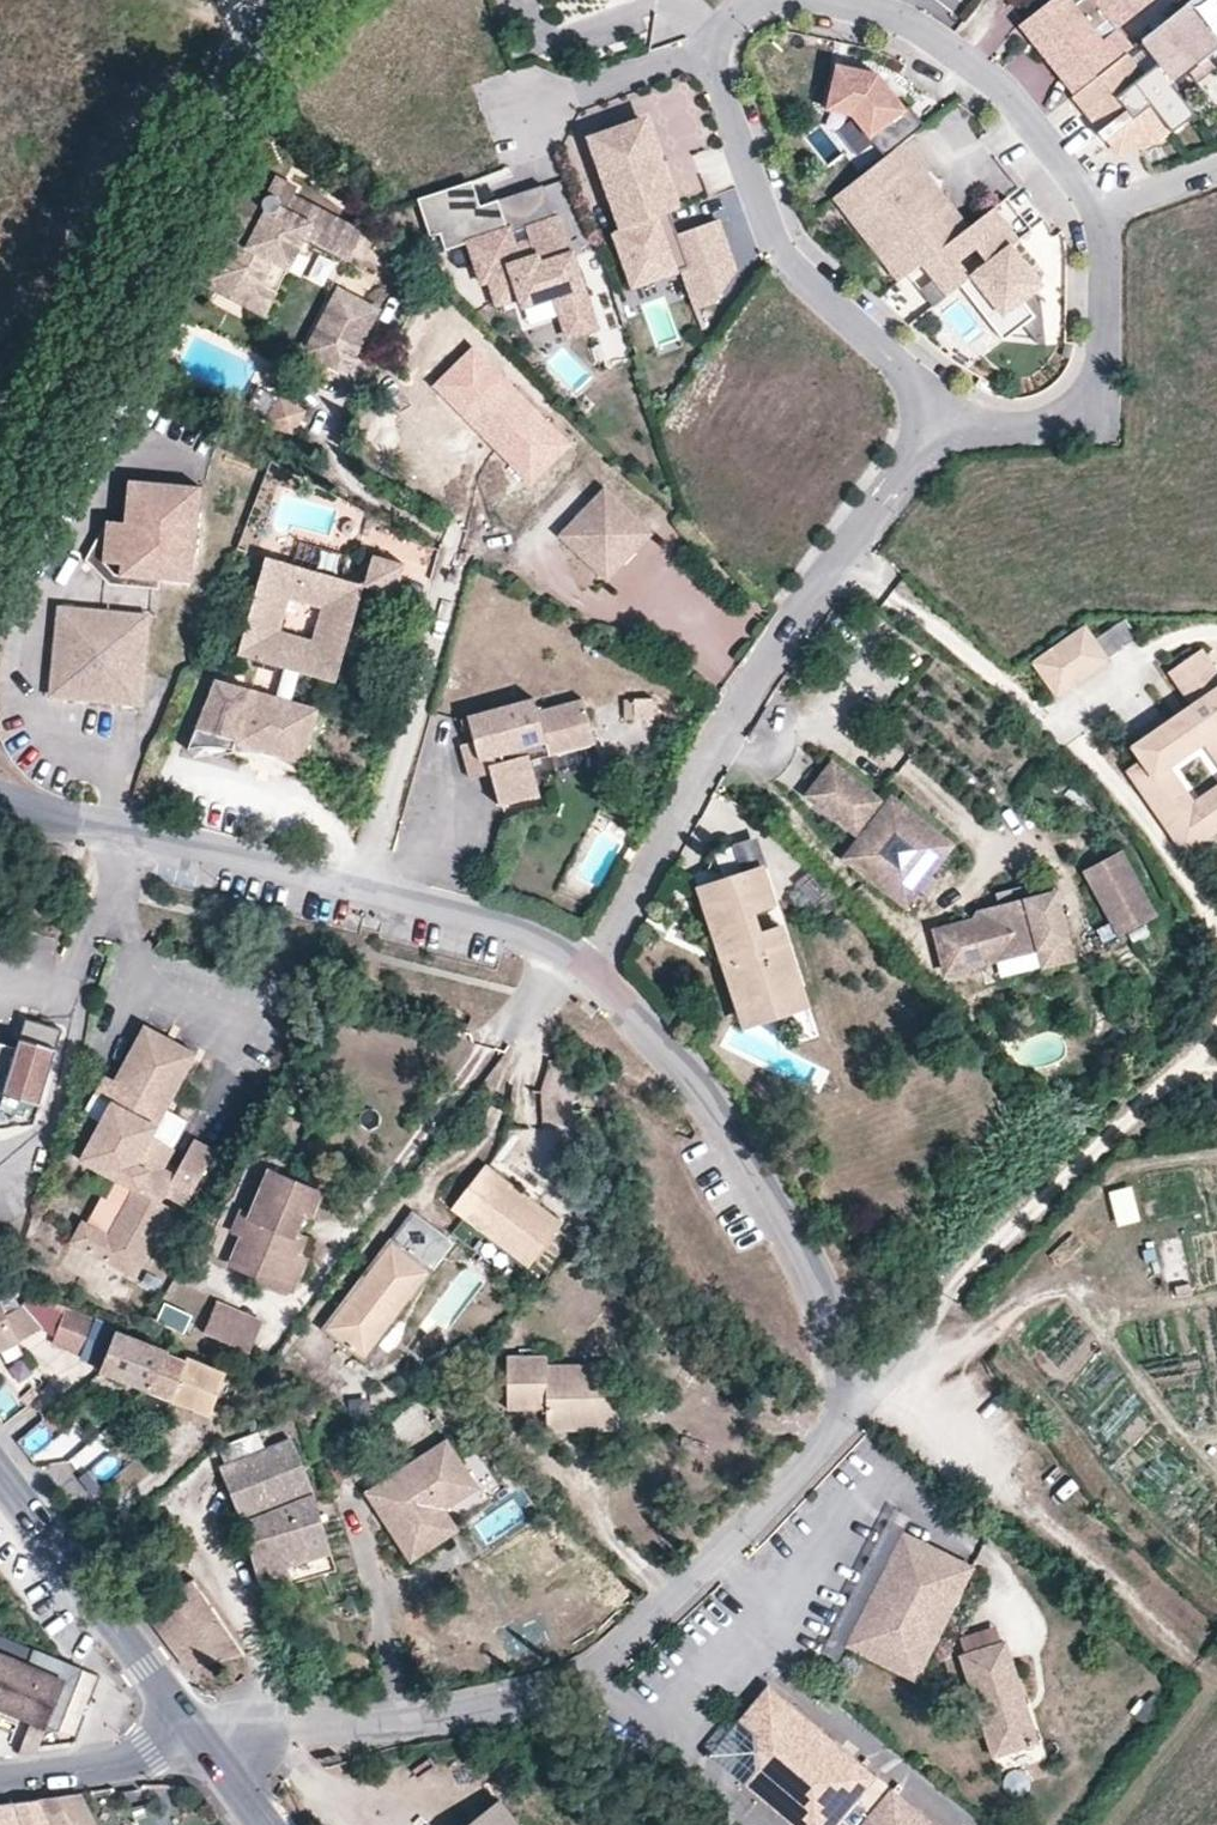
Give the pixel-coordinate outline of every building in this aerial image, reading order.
[(1024,31),(1066,82),(1109,48),(1121,64),(1131,56),(1137,51),(1123,34),(1161,3),(1158,0),(1093,0),(1080,10),(1072,0),(1063,0),(1024,31)] [(1121,64),(1077,100),(1124,158),(1168,138),(1179,129),(1180,131),(1201,114),(1179,86),(1195,74),(1202,84),(1216,72),(1216,69),(1210,61),(1216,56),(1216,43),(1190,9),(1147,43),(1165,65),(1149,78),(1131,56),(1121,64)] [(856,120),(886,163),(903,150),(929,129),(913,109),(909,113),(882,78),(841,68),(832,110),(856,120)] [(620,135),(648,125),(638,121),(618,129),(620,135)] [(609,192),(622,228),(654,216),(668,211),(678,208),(665,173),(661,174),(654,156),(658,154),(648,125),(620,135),(618,129),(597,136),(592,145),(600,167),(608,164),(617,189),(609,192)] [(969,234),(903,150),(886,163),(837,201),(903,285),(926,268),(969,234)] [(661,174),(665,173),(658,154),(654,156),(661,174)] [(608,164),(600,167),(609,192),(617,189),(608,164)] [(363,230),(292,193),(296,186),(275,175),(263,198),(247,189),(215,251),(226,256),(217,275),(258,295),(285,243),(297,250),(304,236),(348,259),(363,230)] [(571,340),(600,330),(564,222),(531,233),(536,246),(518,251),(503,204),(484,210),(473,205),(467,188),(421,203),(434,241),(444,238),(449,254),(472,247),(485,286),(492,283),(500,307),(505,306),(508,315),(518,312),(525,335),(565,322),(571,340)] [(661,234),(674,229),(668,211),(654,216),(661,234)] [(969,234),(926,268),(952,298),(963,290),(1004,342),(1032,320),(1019,304),(1037,289),(1007,251),(1020,241),(997,212),(969,234)] [(654,216),(622,228),(617,229),(637,283),(683,267),(697,307),(713,302),(734,272),(715,220),(676,234),(674,229),(661,234),(654,216)] [(258,295),(217,275),(226,256),(215,251),(199,280),(264,313),(270,301),(297,250),(285,243),(258,295)] [(353,356),(379,307),(338,287),(305,351),(329,363),(337,347),(353,356)] [(570,448),(472,346),(430,387),(529,488),(570,448)] [(345,372),(353,356),(337,347),(329,363),(345,372)] [(307,415),(283,403),(271,426),(295,438),(307,415)] [(207,491),(132,483),(127,527),(113,526),(109,566),(126,568),(125,580),(197,587),(207,491)] [(602,574),(644,528),(607,493),(564,539),(602,574)] [(163,594),(164,584),(125,580),(126,568),(109,566),(113,526),(93,566),(114,589),(163,594)] [(654,537),(644,528),(602,574),(611,582),(654,537)] [(402,597),(410,570),(412,564),(383,557),(375,582),(382,584),(380,590),(402,597)] [(368,592),(268,565),(240,660),(288,674),(279,704),(221,692),(202,753),(240,755),(258,756),(275,760),(285,764),(294,771),(304,782),(322,717),(294,707),(302,679),(340,689),(368,592)] [(59,611),(58,623),(100,627),(102,615),(59,611)] [(100,627),(58,623),(52,687),(64,688),(62,701),(116,706),(119,676),(141,678),(146,619),(102,615),(100,627)] [(1083,619),(1031,655),(1055,688),(1106,652),(1083,619)] [(1101,636),(1110,657),(1138,644),(1129,624),(1101,636)] [(1184,848),(1216,826),(1216,672),(1201,650),(1171,670),(1195,703),(1132,744),(1142,762),(1129,769),(1184,848)] [(138,708),(141,678),(119,676),(116,706),(138,708)] [(64,688),(52,687),(51,700),(62,701),(64,688)] [(466,714),(467,716),(471,732),(473,740),(461,744),(466,762),(491,756),(494,763),(488,763),(499,804),(538,795),(536,783),(529,759),(593,741),(582,698),(536,710),(532,697),(466,714)] [(656,721),(655,701),(625,702),(626,722),(656,721)] [(471,732),(467,716),(460,718),(464,734),(471,732)] [(601,765),(593,741),(529,759),(536,783),(601,765)] [(816,782),(819,800),(858,831),(864,835),(857,843),(859,869),(904,904),(916,888),(925,895),(937,880),(928,874),(952,844),(892,797),(886,804),(832,762),(816,782)] [(819,800),(816,782),(809,793),(819,800)] [(744,872),(734,843),(714,850),(722,876),(699,884),(719,944),(726,942),(740,986),(760,999),(798,986),(779,927),(756,934),(749,912),(771,904),(759,868),(744,872)] [(1119,858),(1086,875),(1117,935),(1150,918),(1119,858)] [(935,933),(945,972),(1038,949),(1042,967),(1069,960),(1058,913),(1034,900),(1026,903),(1023,888),(993,895),(997,910),(975,915),(972,922),(935,933)] [(1054,896),(1034,900),(1058,913),(1054,896)] [(726,942),(719,944),(745,1022),(760,999),(740,986),(726,942)] [(804,1003),(798,986),(760,999),(745,1022),(804,1003)] [(34,1035),(38,1024),(26,1021),(20,1040),(23,1041),(34,1035)] [(21,1101),(20,1107),(38,1112),(62,1031),(38,1024),(34,1035),(23,1041),(20,1040),(18,1051),(0,1046),(0,1086),(6,1087),(4,1096),(21,1101)] [(120,1188),(96,1235),(86,1258),(135,1281),(169,1211),(159,1206),(162,1199),(183,1209),(210,1152),(190,1143),(167,1186),(155,1181),(169,1153),(148,1142),(190,1056),(136,1031),(99,1104),(106,1109),(77,1165),(120,1188)] [(329,1074),(303,1060),(299,1068),(325,1081),(329,1074)] [(479,1167),(451,1206),(523,1259),(551,1221),(479,1167)] [(297,1210),(305,1213),(313,1193),(263,1173),(246,1215),(236,1211),(227,1233),(237,1237),(228,1261),(259,1272),(256,1278),(286,1291),(300,1260),(291,1257),(299,1237),(296,1236),(289,1234),(297,1210)] [(1134,1188),(1109,1195),(1119,1231),(1143,1224),(1134,1188)] [(296,1236),(305,1213),(297,1210),(289,1234),(296,1236)] [(360,1360),(447,1240),(408,1211),(321,1330),(336,1340),(335,1341),(360,1360)] [(86,1258),(96,1235),(82,1228),(70,1250),(86,1258)] [(1166,1280),(1184,1279),(1182,1240),(1163,1241),(1166,1280)] [(259,1272),(228,1261),(226,1265),(256,1278),(259,1272)] [(1153,1279),(1145,1273),(1137,1281),(1145,1287),(1153,1279)] [(0,1288),(0,1346),(14,1340),(3,1310),(19,1304),(17,1300),(12,1290),(9,1284),(0,1288)] [(256,1325),(210,1306),(199,1334),(245,1352),(256,1325)] [(170,1311),(162,1326),(185,1338),(193,1322),(170,1311)] [(96,1325),(87,1360),(99,1363),(108,1328),(96,1325)] [(168,1350),(140,1339),(125,1334),(115,1331),(98,1370),(151,1390),(168,1350)] [(187,1357),(168,1350),(151,1390),(159,1393),(170,1396),(187,1357)] [(594,1405),(612,1406),(614,1364),(546,1362),(545,1355),(504,1353),(502,1405),(544,1408),(543,1424),(586,1425),(594,1413),(594,1405)] [(207,1411),(224,1371),(203,1363),(187,1357),(170,1396),(207,1411)] [(428,1426),(414,1402),(385,1425),(397,1444),(428,1426)] [(611,1426),(612,1406),(594,1405),(594,1413),(586,1425),(611,1426)] [(205,1435),(197,1427),(190,1433),(198,1441),(205,1435)] [(31,1455),(53,1442),(44,1428),(22,1440),(31,1455)] [(310,1491),(309,1489),(288,1440),(219,1467),(241,1519),(310,1491)] [(446,1511),(473,1494),(476,1484),(449,1440),(366,1491),(410,1562),(450,1538),(432,1509),(441,1503),(446,1511)] [(111,1456),(93,1473),(104,1486),(123,1469),(111,1456)] [(337,1572),(310,1491),(241,1519),(258,1568),(261,1568),(264,1578),(281,1572),(288,1589),(337,1572)] [(846,1645),(906,1535),(913,1521),(897,1511),(823,1651),(837,1659),(846,1645)] [(974,1570),(906,1535),(846,1645),(914,1682),(974,1570)] [(281,1572),(264,1578),(271,1594),(288,1589),(281,1572)] [(192,1579),(141,1604),(158,1627),(188,1668),(244,1653),(192,1579)] [(541,1620),(500,1633),(510,1662),(540,1652),(536,1639),(547,1636),(541,1620)] [(44,1726),(65,1681),(0,1653),(0,1707),(44,1726)] [(994,1653),(952,1667),(984,1767),(1027,1752),(994,1653)] [(786,1824),(810,1824),(839,1788),(857,1764),(766,1687),(736,1722),(749,1734),(753,1772),(741,1786),(786,1824)] [(749,1734),(736,1722),(706,1757),(741,1786),(753,1772),(749,1734)] [(810,1824),(835,1824),(875,1780),(857,1764),(839,1788),(810,1824)] [(868,1814),(859,1824),(928,1824),(888,1791),(868,1814)] [(80,1793),(9,1803),(0,1804),(0,1824),(94,1824),(80,1793)] [(495,1797),(460,1824),(517,1824),(495,1797)] [(855,1804),(835,1824),(859,1824),(868,1814),(855,1804)]
